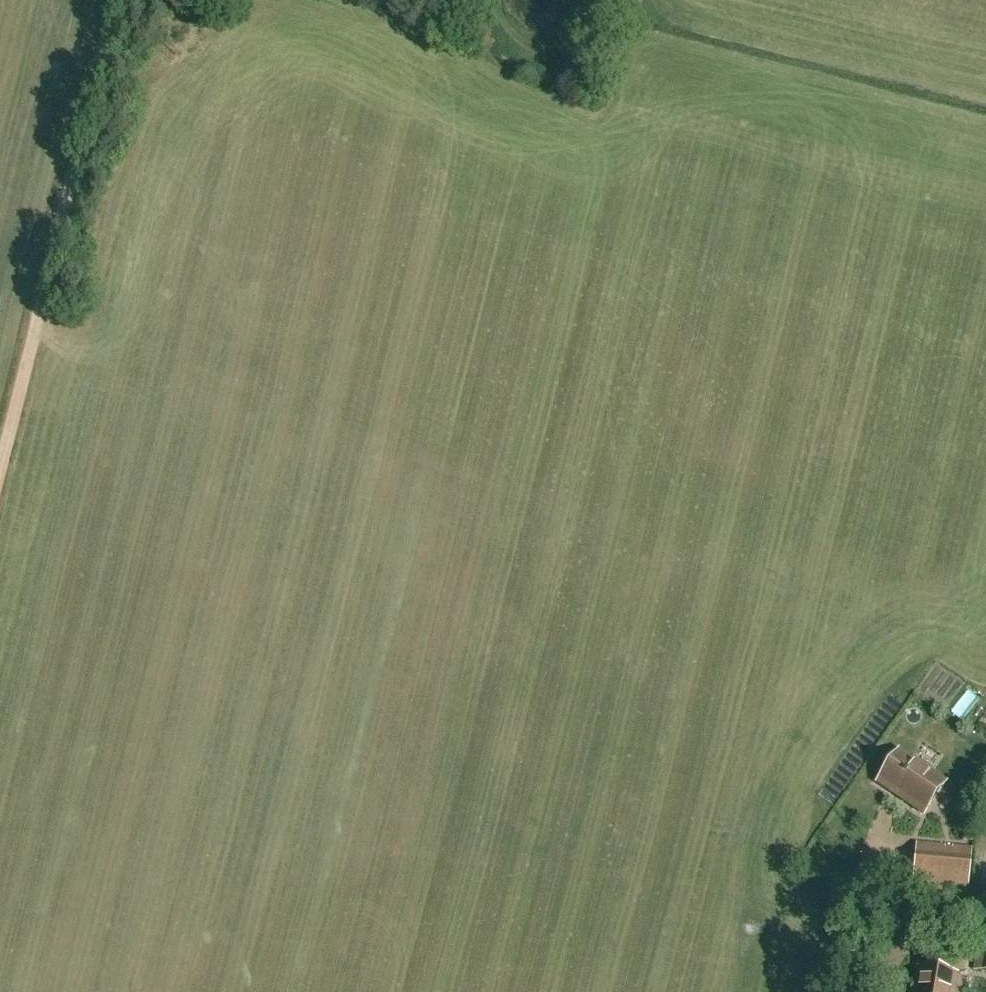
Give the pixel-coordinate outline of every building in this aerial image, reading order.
[(899,748),(876,783),(923,816),(947,781),(899,748)] [(944,847),(944,843),(917,840),(914,877),(968,883),(972,846),(952,844),(952,848),(944,847)] [(982,921),(973,969),(985,971),(985,922),(982,921)] [(918,967),(914,991),(953,991),(956,973),(918,967)]
